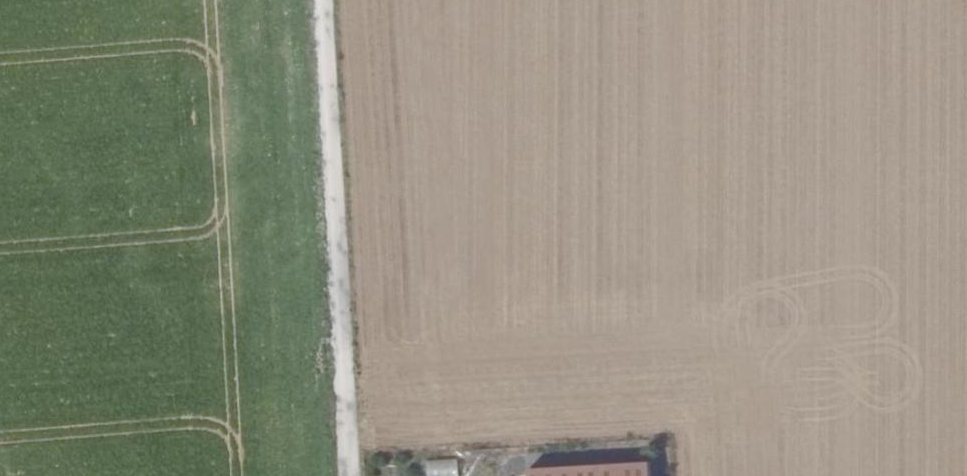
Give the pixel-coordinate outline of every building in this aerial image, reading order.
[(425,458),(425,475),(457,475),(456,458),(425,458)] [(522,466),(523,475),(647,475),(647,463),(522,466)]
